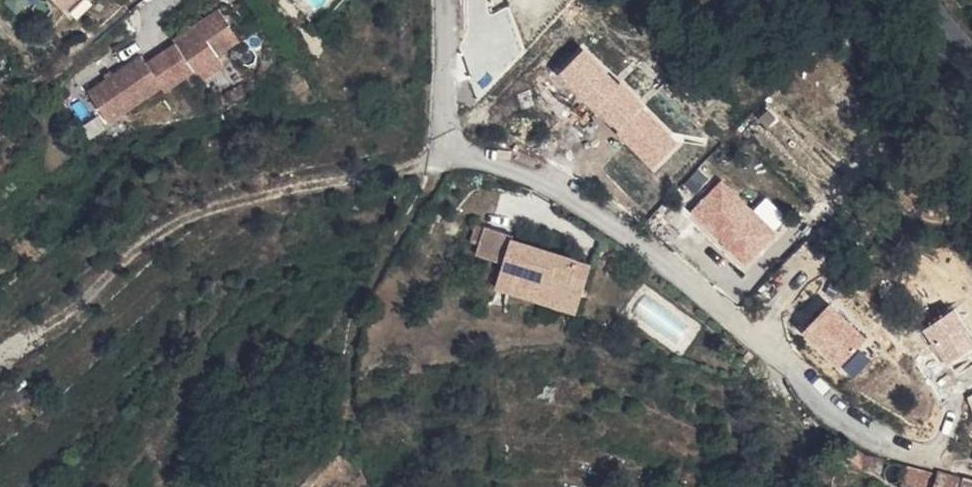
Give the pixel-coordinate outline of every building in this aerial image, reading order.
[(57,8),(64,0),(48,0),(57,8)] [(57,8),(63,13),(75,0),(64,0),(57,8)] [(126,61),(73,96),(93,126),(147,91),(150,96),(179,76),(185,86),(209,71),(202,61),(224,45),(204,15),(158,46),(161,49),(132,69),(126,61)] [(583,94),(605,82),(590,53),(567,65),(583,94)] [(646,105),(624,128),(659,162),(682,139),(646,105)] [(778,231),(726,180),(697,209),(749,260),(778,231)] [(529,230),(501,219),(489,250),(515,260),(509,281),(542,295),(550,276),(595,295),(606,268),(587,262),(589,258),(551,243),(549,249),(542,245),(543,241),(527,235),(529,230)] [(551,243),(543,241),(542,245),(549,249),(551,243)] [(595,295),(550,276),(542,295),(588,312),(595,295)] [(834,299),(809,326),(844,360),(870,333),(834,299)] [(933,336),(919,316),(901,330),(915,351),(933,336)] [(968,471),(941,462),(933,486),(934,486),(963,486),(968,471)] [(968,471),(963,486),(971,486),(971,472),(968,471)]
